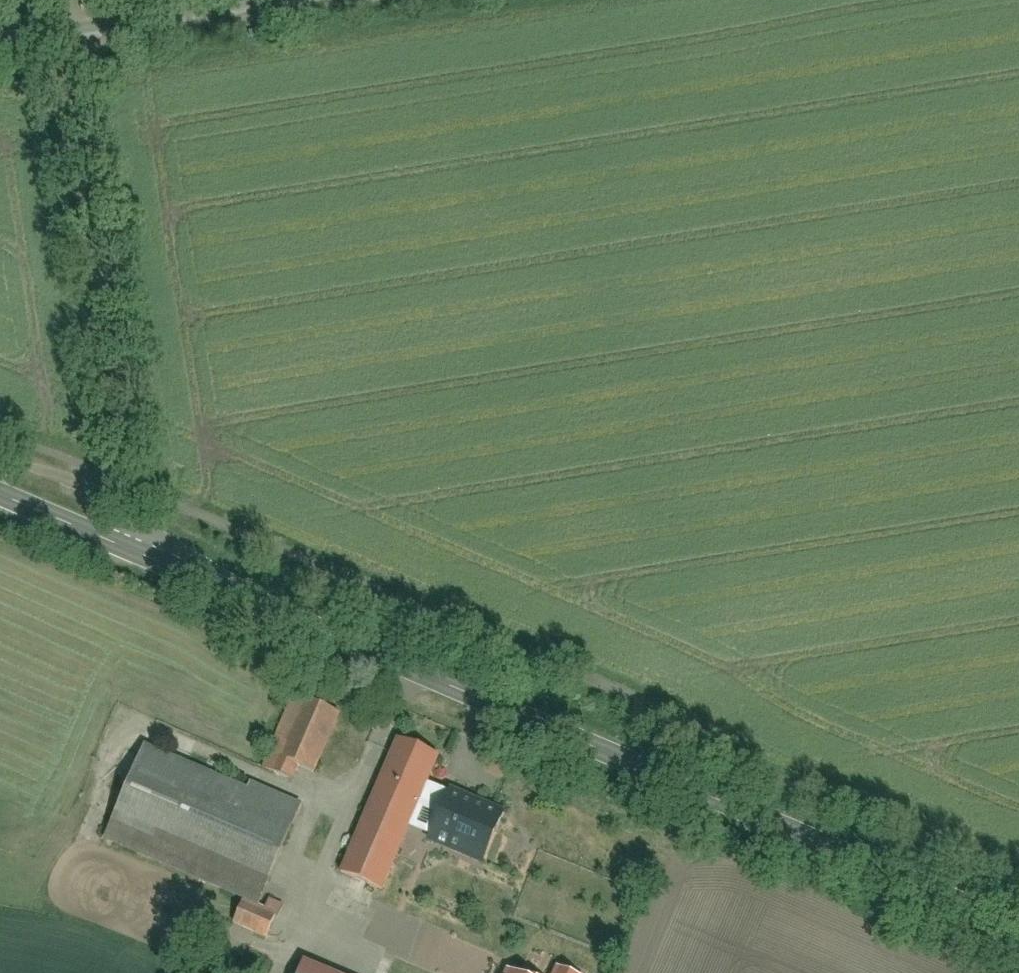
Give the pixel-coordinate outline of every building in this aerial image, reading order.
[(292,692),(258,765),(292,781),(297,770),(312,777),(341,714),(292,692)] [(390,730),(333,874),(381,893),(406,828),(432,838),(428,848),(485,871),(509,811),(436,782),(448,753),(390,730)] [(145,748),(106,842),(258,905),(300,804),(249,783),(246,790),(145,748)] [(284,903),(268,897),(262,914),(241,906),(232,929),(269,943),(284,903)] [(302,972),(325,972),(305,965),(302,972)]
